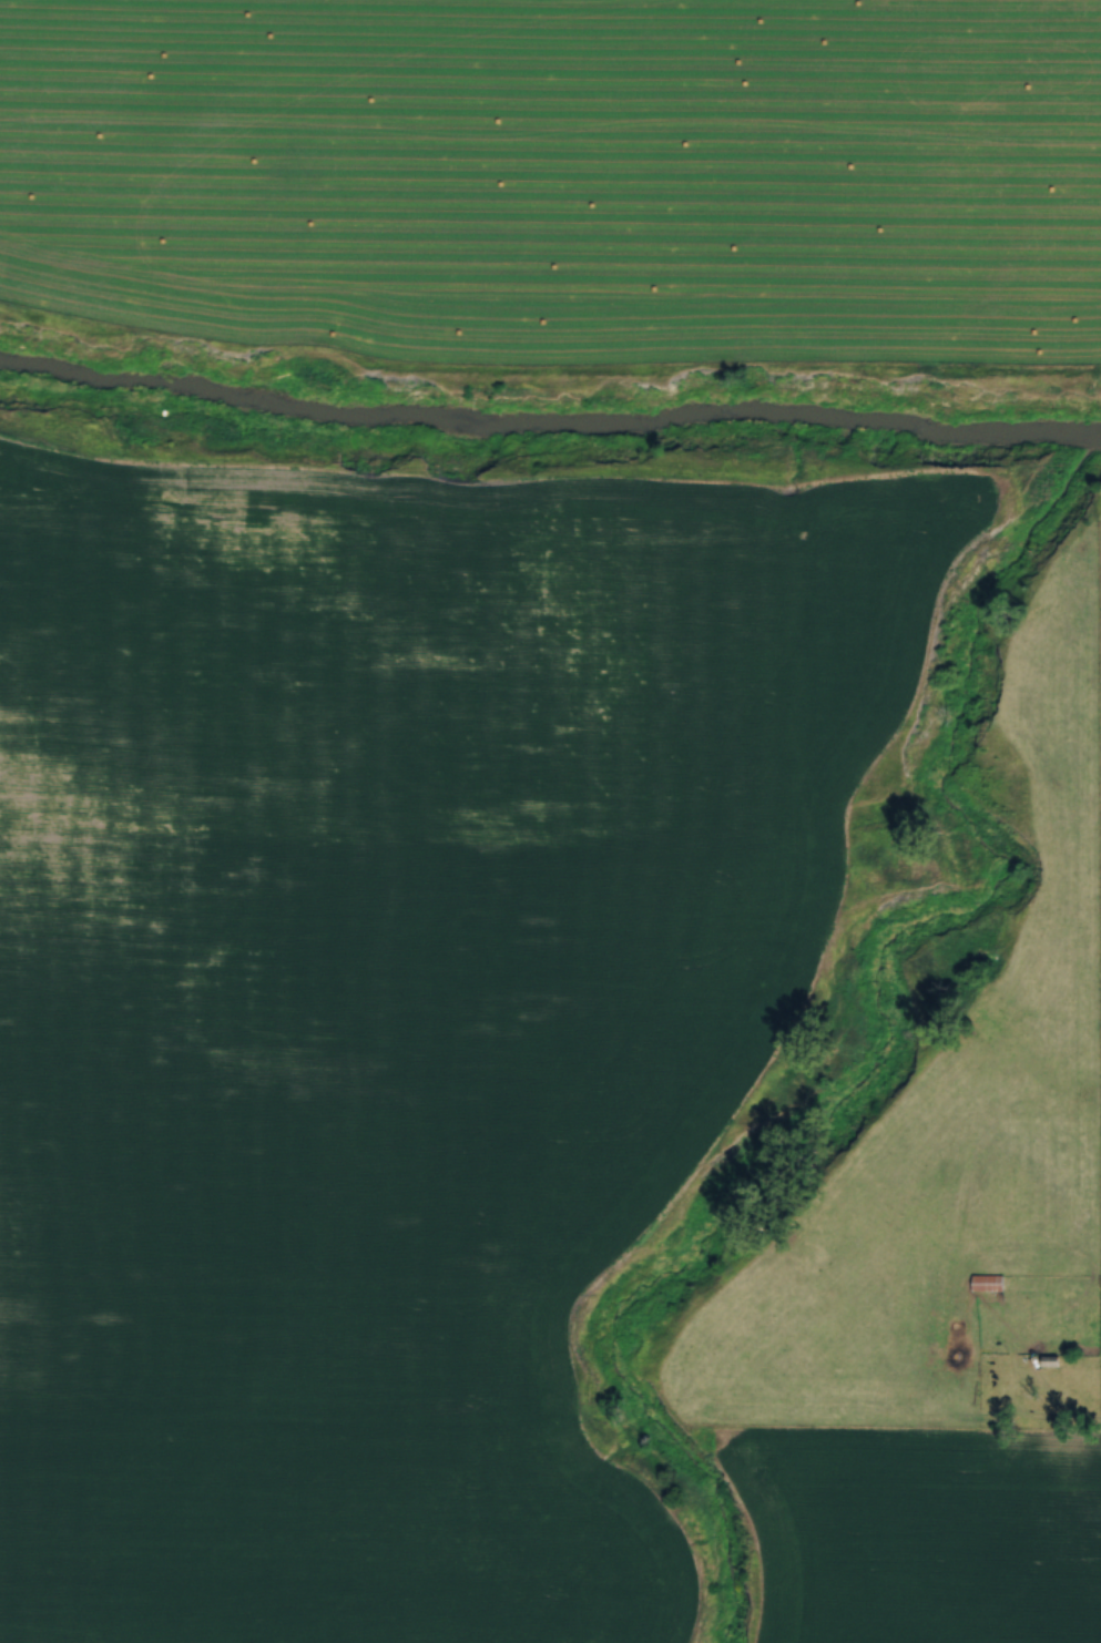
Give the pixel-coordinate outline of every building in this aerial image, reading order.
[(1007,1272),(975,1272),(975,1288),(1007,1288),(1007,1272)]
